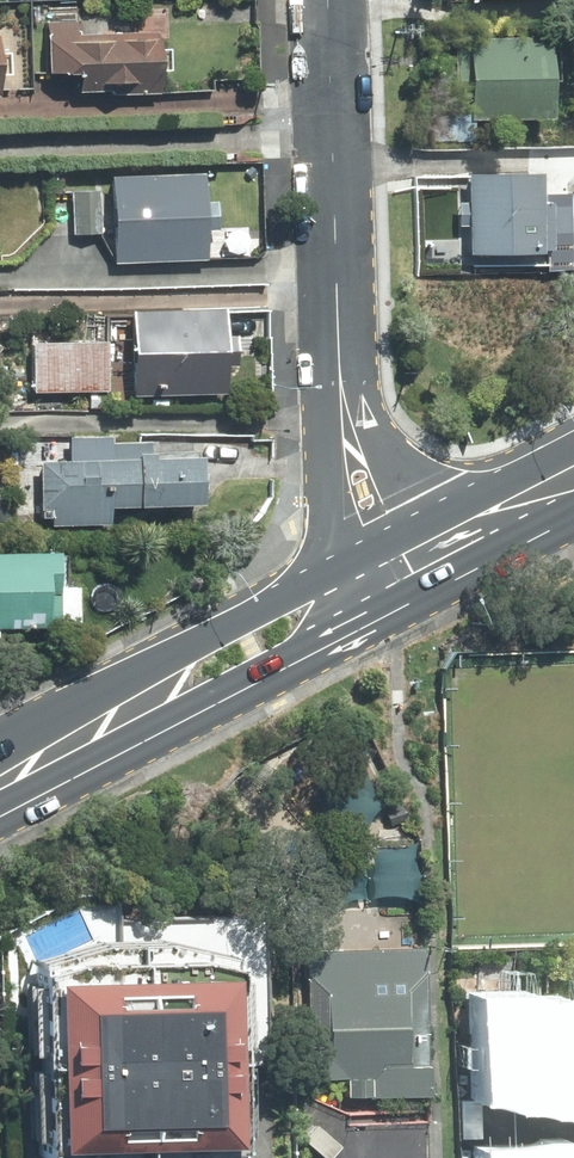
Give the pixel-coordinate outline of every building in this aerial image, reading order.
[(151,93),(149,37),(69,39),(69,28),(44,29),(45,73),(76,72),(77,95),(151,93)] [(547,39),(449,40),(450,86),(463,86),(463,124),(548,123),(547,39)] [(464,175),(467,261),(573,258),(573,190),(566,190),(566,202),(524,203),(523,173),(464,175)] [(195,180),(109,184),(113,264),(199,259),(195,180)] [(92,198),(72,199),(74,235),(95,234),(92,198)] [(216,314),(131,317),(134,396),(220,393),(216,314)] [(104,346),(32,349),(34,393),(106,389),(104,346)] [(191,462),(42,468),(44,505),(54,505),(54,522),(105,520),(105,508),(192,505),(191,462)] [(0,560),(0,625),(52,624),(50,558),(0,560)] [(30,954),(30,1157),(227,1157),(227,954),(30,954)] [(415,955),(306,957),(308,1081),(342,1080),(342,1097),(417,1096),(415,955)] [(474,1008),(476,1082),(573,1101),(573,1024),(474,1008)]
